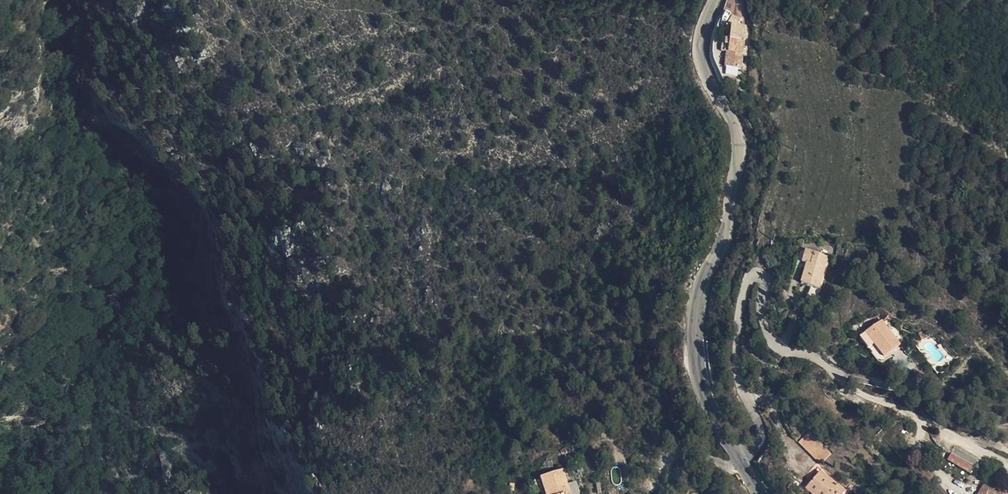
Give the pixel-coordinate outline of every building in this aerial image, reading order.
[(743,16),(747,0),(727,0),(724,11),(743,16)] [(729,21),(730,36),(730,48),(730,64),(746,65),(747,21),(729,21)] [(819,285),(827,253),(805,247),(800,261),(806,264),(802,281),(819,285)] [(865,331),(884,356),(900,343),(881,319),(865,331)] [(887,360),(884,356),(865,331),(860,336),(879,361),(883,363),(887,360)] [(795,433),(807,447),(820,439),(807,423),(795,433)] [(820,439),(807,447),(816,457),(827,448),(820,439)] [(943,458),(966,469),(973,456),(949,444),(943,458)] [(555,482),(546,461),(525,468),(532,489),(527,492),(528,493),(551,493),(550,493),(547,485),(555,482)] [(812,493),(838,493),(847,484),(820,461),(801,484),(812,493)] [(997,483),(983,476),(973,493),(991,493),(997,483)] [(801,484),(796,480),(791,486),(799,493),(812,493),(801,484)] [(557,489),(555,482),(547,485),(550,493),(557,489)] [(997,483),(991,493),(1003,493),(1006,488),(997,483)]
